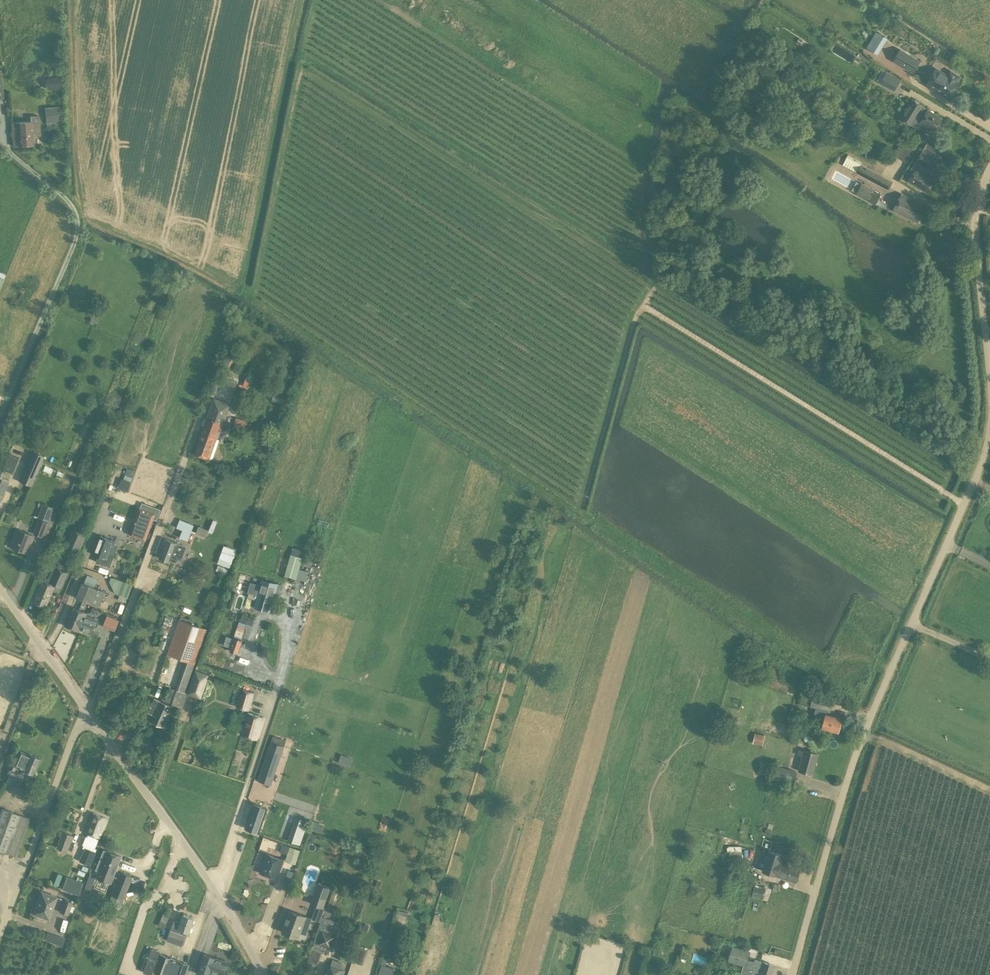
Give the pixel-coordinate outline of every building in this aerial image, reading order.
[(876,30),(867,47),(879,54),(888,37),(876,30)] [(899,49),(892,60),(912,73),(920,61),(899,49)] [(934,89),(935,88),(949,96),(958,81),(957,81),(959,76),(950,70),(947,75),(935,68),(926,84),(934,89)] [(894,91),(900,80),(886,71),(879,82),(894,91)] [(61,76),(39,75),(39,87),(60,87),(61,76)] [(941,118),(913,100),(902,118),(917,128),(920,123),(933,131),(936,126),(941,118)] [(42,123),(50,122),(53,122),(52,107),(41,107),(42,115),(42,123)] [(13,146),(33,144),(32,132),(40,131),(39,117),(31,118),(31,121),(11,123),(13,146)] [(893,154),(907,163),(917,148),(903,139),(893,154)] [(941,151),(927,142),(923,149),(937,158),(941,151)] [(908,181),(926,192),(934,180),(923,172),(932,157),(922,151),(916,161),(907,175),(910,177),(908,181)] [(863,162),(848,154),(842,164),(888,190),(893,181),(862,165),(863,162)] [(867,200),(873,189),(864,184),(858,195),(867,200)] [(874,191),(868,201),(874,205),(880,195),(874,191)] [(925,205),(901,193),(893,210),(916,222),(925,205)] [(217,439),(229,406),(213,401),(201,433),(194,452),(208,457),(215,438),(217,439)] [(2,469),(12,474),(19,458),(4,451),(0,460),(0,474),(2,469)] [(34,478),(44,456),(34,452),(24,474),(34,478)] [(124,475),(123,479),(121,478),(117,488),(127,492),(132,477),(124,475)] [(48,521),(53,507),(46,505),(41,518),(48,521)] [(154,514),(138,508),(129,536),(145,542),(154,514)] [(33,534),(45,538),(50,523),(38,519),(33,534)] [(183,530),(180,537),(188,540),(194,525),(180,519),(177,527),(183,530)] [(199,524),(196,531),(209,537),(212,530),(199,524)] [(65,550),(79,555),(88,534),(73,528),(65,550)] [(29,544),(30,544),(34,535),(18,529),(11,546),(26,552),(29,544)] [(115,541),(98,534),(91,553),(98,555),(96,561),(110,566),(117,547),(113,546),(115,541)] [(156,552),(161,554),(160,557),(170,561),(171,556),(181,560),(186,547),(161,537),(156,552)] [(224,544),(218,563),(231,567),(237,548),(224,544)] [(304,555),(306,549),(293,546),(292,552),(304,555)] [(298,578),(303,557),(291,554),(285,575),(298,578)] [(58,592),(60,587),(61,588),(67,574),(64,572),(65,569),(69,570),(73,560),(61,556),(55,570),(58,570),(52,583),(43,580),(34,601),(46,606),(52,590),(58,592)] [(99,606),(105,592),(95,588),(99,577),(88,573),(84,583),(82,582),(76,597),(99,606)] [(128,596),(133,583),(114,576),(109,589),(128,596)] [(262,578),(261,583),(260,585),(251,582),(249,587),(248,592),(258,595),(255,603),(271,607),(278,583),(262,578)] [(79,631),(80,629),(85,615),(87,613),(73,607),(65,625),(79,631)] [(240,620),(239,620),(234,638),(227,636),(224,645),(231,647),(230,650),(238,653),(243,635),(248,637),(252,626),(251,626),(254,618),(242,614),(240,620)] [(85,615),(80,629),(93,634),(98,621),(85,615)] [(103,625),(115,630),(119,619),(108,615),(103,625)] [(186,661),(176,689),(185,692),(207,629),(179,619),(166,654),(186,661)] [(201,698),(209,674),(195,669),(187,694),(201,698)] [(172,706),(173,703),(183,706),(187,693),(169,687),(165,698),(162,697),(161,701),(154,698),(149,711),(154,713),(151,720),(163,726),(172,706)] [(236,706),(249,710),(255,692),(241,688),(236,706)] [(813,693),(813,694),(810,693),(811,691),(802,689),(801,693),(804,694),(802,703),(798,702),(797,705),(806,708),(807,704),(810,705),(810,706),(815,708),(814,713),(819,714),(817,721),(823,723),(822,727),(838,732),(842,718),(826,713),(827,710),(831,711),(834,699),(813,693)] [(257,739),(264,717),(247,712),(240,733),(257,739)] [(764,735),(754,733),(752,743),(762,745),(764,735)] [(271,783),(286,740),(273,736),(259,779),(271,783)] [(14,785),(18,776),(21,778),(24,770),(33,774),(40,758),(28,753),(27,754),(20,750),(6,781),(14,785)] [(799,750),(798,754),(802,755),(798,770),(813,774),(818,753),(804,750),(803,751),(799,750)] [(793,785),(797,771),(776,765),(772,779),(793,785)] [(266,810),(253,806),(244,831),(256,835),(266,810)] [(1,807),(0,810),(0,850),(15,856),(29,818),(1,807)] [(92,812),(85,832),(88,833),(86,838),(95,841),(96,836),(100,837),(107,818),(92,812)] [(323,831),(325,823),(313,820),(311,828),(323,831)] [(300,844),(305,829),(294,825),(289,840),(300,844)] [(64,833),(58,849),(67,852),(73,836),(64,833)] [(88,840),(84,855),(77,853),(74,867),(84,869),(87,857),(95,859),(99,842),(88,840)] [(743,859),(743,844),(729,844),(729,859),(743,859)] [(296,865),(301,850),(289,846),(285,861),(296,865)] [(99,859),(104,860),(100,870),(113,876),(121,856),(107,851),(103,849),(99,859)] [(266,853),(260,850),(254,868),(260,870),(259,874),(277,880),(284,860),(265,855),(266,853)] [(800,868),(780,861),(782,855),(769,851),(763,870),(796,881),(800,868)] [(124,899),(133,876),(121,871),(112,895),(124,899)] [(324,908),(323,907),(330,887),(317,883),(310,903),(317,905),(312,918),(319,921),(324,908)] [(762,898),(766,887),(755,884),(752,895),(762,898)] [(41,891),(33,913),(48,919),(56,896),(41,891)] [(67,914),(71,902),(64,899),(60,911),(67,914)] [(410,919),(411,912),(398,909),(397,916),(410,919)] [(289,910),(282,931),(298,937),(300,931),(306,933),(311,918),(289,910)] [(170,914),(164,912),(161,920),(167,922),(170,914)] [(194,918),(183,914),(181,922),(174,919),(166,940),(182,946),(187,931),(189,932),(194,918)] [(339,922),(322,916),(312,947),(329,952),(339,922)] [(62,944),(65,936),(48,931),(45,939),(62,944)] [(351,950),(353,951),(350,958),(363,963),(367,952),(366,952),(367,947),(354,942),(351,950)] [(321,952),(311,948),(307,960),(317,963),(321,952)] [(754,959),(753,962),(746,960),(748,952),(732,948),(728,960),(745,965),(742,974),(751,974),(752,974),(771,974),(774,965),(754,959)] [(203,953),(196,973),(203,974),(210,974),(213,966),(225,970),(228,962),(203,953)] [(154,971),(164,974),(186,974),(190,964),(161,954),(154,971)] [(393,968),(381,964),(378,974),(391,974),(393,968)] [(344,970),(327,965),(324,974),(342,974),(344,970)]
